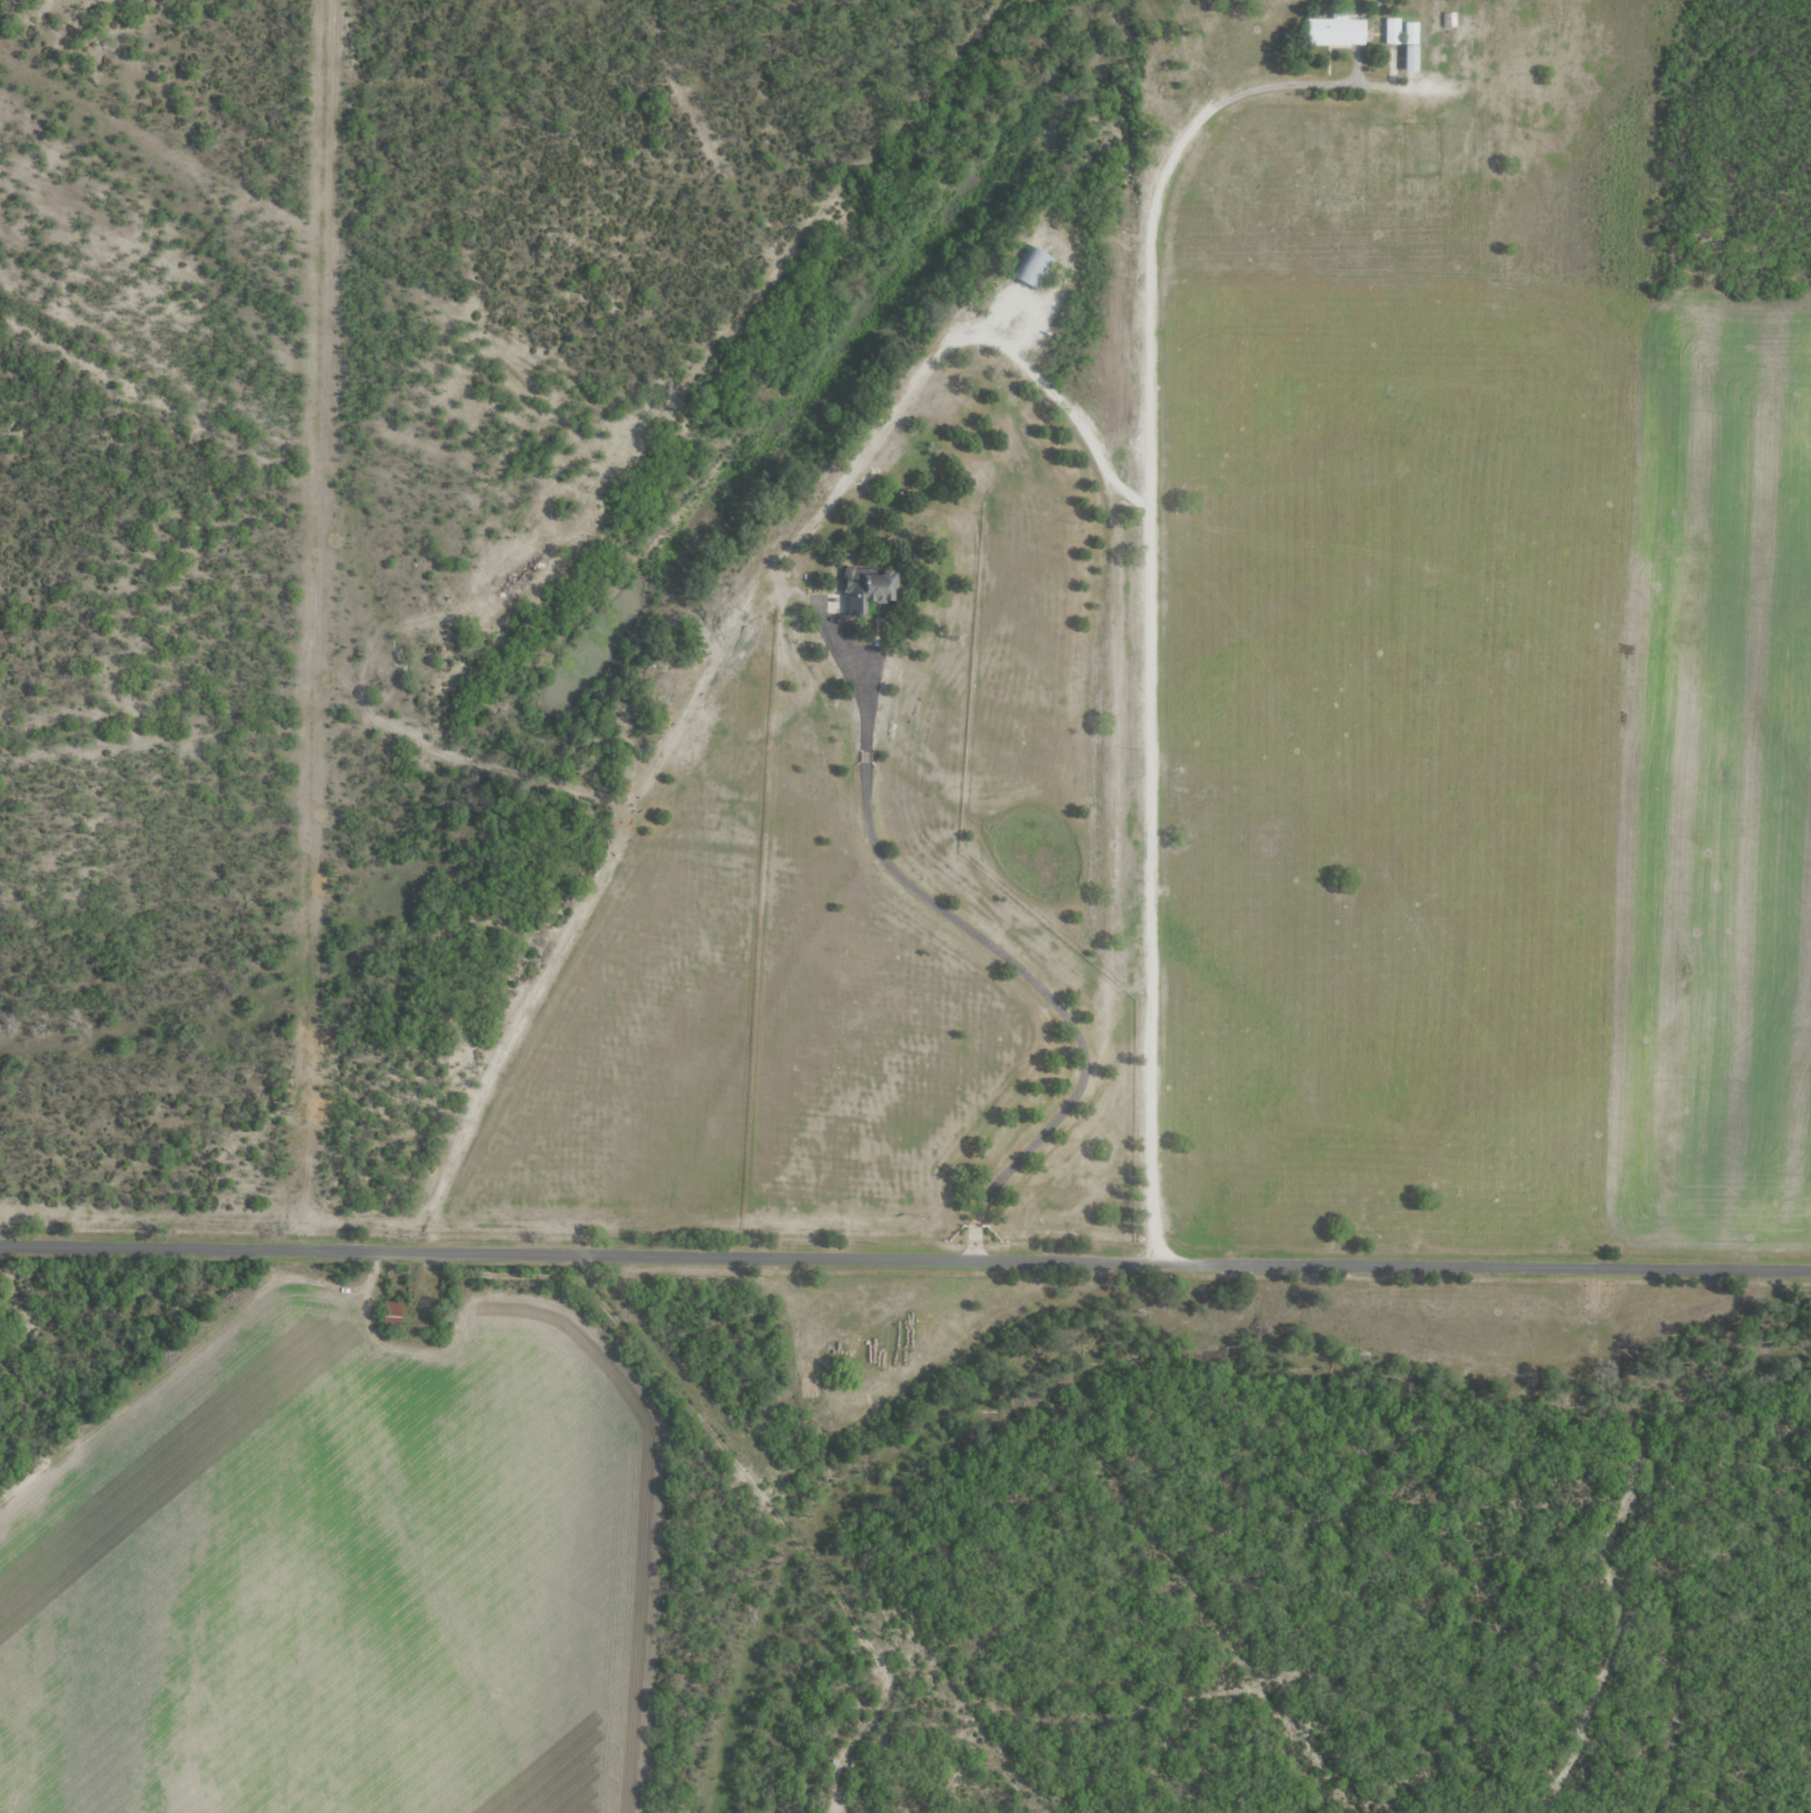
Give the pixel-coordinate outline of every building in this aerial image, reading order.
[(1361,47),(1303,47),(1303,19),(1361,19),(1361,47)] [(1397,19),(1397,46),(1382,46),(1382,19),(1397,19)] [(1413,23),(1413,72),(1401,72),(1401,23),(1413,23)] [(1443,50),(1443,71),(1419,71),(1419,50),(1443,50)] [(1035,292),(1007,278),(1023,247),(1050,261),(1035,292)] [(860,602),(860,617),(840,617),(841,568),(890,569),(890,604),(860,602)] [(396,1302),(396,1323),(378,1323),(378,1302),(396,1302)]
